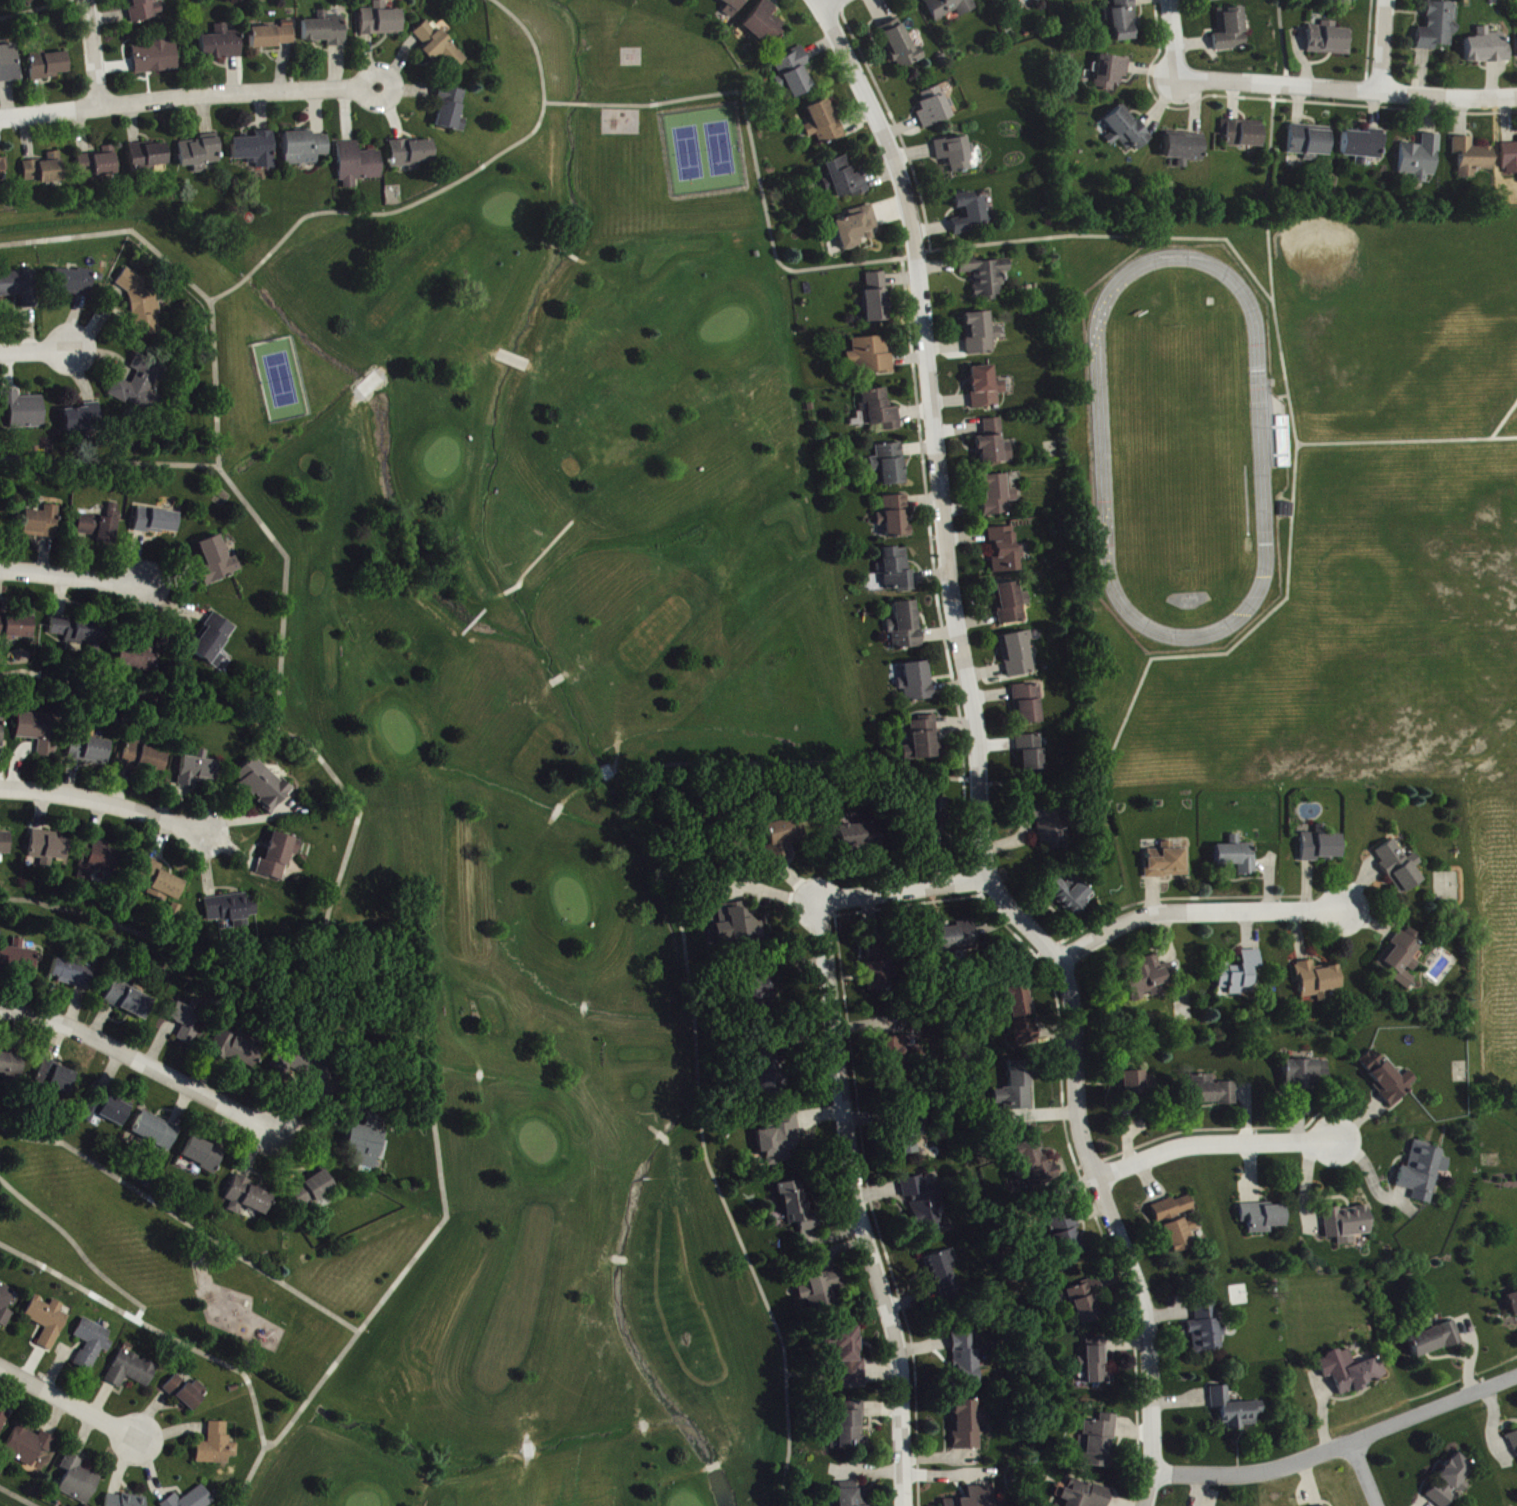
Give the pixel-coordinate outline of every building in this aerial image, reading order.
[(165,16),(162,3),(158,4),(157,0),(132,0),(134,9),(130,10),(133,24),(165,16)] [(723,14),(735,21),(746,0),(717,0),(727,6),(723,14)] [(778,8),(766,0),(762,0),(743,27),(772,48),(787,26),(773,16),(778,8)] [(936,23),(957,12),(961,19),(978,10),(973,0),(932,0),(926,3),(936,23)] [(1134,27),(1138,26),(1134,0),(1115,0),(1116,10),(1111,11),(1116,44),(1136,41),(1134,27)] [(402,36),(401,12),(386,12),(386,2),(374,2),(374,10),(362,11),(362,37),(402,36)] [(1418,51),(1437,52),(1437,48),(1455,48),(1456,26),(1455,26),(1456,4),(1428,3),(1427,29),(1418,29),(1418,51)] [(1218,10),(1219,35),(1215,35),(1216,52),(1246,51),(1244,9),(1218,10)] [(328,49),(346,48),(346,20),(304,21),(304,44),(328,43),(328,49)] [(414,34),(426,48),(422,52),(434,65),(439,60),(452,75),(468,61),(430,20),(414,34)] [(926,61),(921,48),(913,51),(901,20),(880,28),(897,72),(926,61)] [(296,47),(295,22),(283,22),(283,28),(253,29),(254,49),(296,47)] [(1352,56),(1353,31),(1337,31),(1337,24),(1322,23),(1322,27),(1310,27),(1309,54),(1352,56)] [(202,38),(203,60),(243,59),(242,32),(229,33),(229,26),(216,26),(217,37),(202,38)] [(1511,63),(1511,44),(1505,44),(1505,34),(1490,35),(1490,29),(1479,29),(1479,39),(1467,39),(1467,64),(1511,63)] [(181,71),(177,43),(168,44),(167,35),(154,37),(156,46),(134,48),(137,76),(181,71)] [(21,83),(19,47),(0,48),(0,84),(21,83)] [(811,65),(804,50),(776,62),(792,100),(814,91),(804,68),(811,65)] [(68,53),(31,56),(32,82),(60,80),(60,75),(70,74),(68,53)] [(1115,93),(1116,86),(1121,87),(1122,78),(1128,79),(1131,61),(1100,56),(1094,90),(1115,93)] [(460,120),(466,93),(440,86),(437,100),(443,101),(436,127),(464,134),(467,121),(460,120)] [(955,118),(949,102),(947,102),(941,87),(919,96),(925,111),(917,114),(924,131),(955,118)] [(845,139),(828,100),(806,109),(813,124),(804,127),(809,139),(816,136),(821,147),(836,141),(836,143),(845,139)] [(1153,141),(1135,117),(1130,121),(1121,108),(1104,122),(1113,133),(1106,139),(1113,148),(1120,142),(1128,151),(1133,147),(1138,153),(1153,141)] [(1262,149),(1263,127),(1245,126),(1245,123),(1223,122),(1222,138),(1228,138),(1228,148),(1262,149)] [(1330,157),(1331,129),(1291,127),(1290,155),(1330,157)] [(1345,131),(1343,157),(1357,159),(1356,168),(1366,169),(1367,160),(1381,161),(1384,134),(1345,131)] [(275,132),(259,133),(259,139),(234,140),(234,163),(257,162),(257,171),(276,170),(275,132)] [(320,166),(319,157),(331,157),(330,137),(313,137),(312,133),(286,134),(287,167),(320,166)] [(181,144),(182,168),(194,168),(195,175),(207,174),(207,165),(222,164),(220,136),(202,137),(202,142),(181,144)] [(1440,137),(1424,136),(1423,147),(1402,146),(1400,175),(1414,176),(1414,184),(1427,185),(1428,177),(1437,178),(1440,137)] [(1167,137),(1166,160),(1178,161),(1178,170),(1189,171),(1189,163),(1204,164),(1205,138),(1167,137)] [(938,162),(945,161),(946,169),(952,168),(953,175),(973,172),(970,155),(975,154),(974,145),(968,146),(967,138),(935,143),(938,162)] [(1474,139),(1455,139),(1454,157),(1460,157),(1460,179),(1477,180),(1477,171),(1494,172),(1494,149),(1474,149),(1474,139)] [(391,143),(392,169),(410,168),(410,173),(421,172),(421,165),(435,164),(433,141),(391,143)] [(133,172),(170,167),(167,143),(130,148),(133,172)] [(357,181),(383,180),(382,152),(360,153),(360,144),(340,144),(342,190),(357,190),(357,181)] [(1516,176),(1516,145),(1503,145),(1504,176),(1516,176)] [(119,175),(116,147),(103,148),(104,155),(78,157),(80,178),(119,175)] [(25,164),(27,185),(65,181),(62,153),(49,154),(49,161),(25,164)] [(825,165),(837,200),(852,195),(853,199),(870,193),(863,173),(853,176),(847,157),(825,165)] [(10,184),(10,161),(0,161),(0,184),(10,184)] [(954,197),(956,210),(963,209),(964,219),(953,221),(956,237),(971,235),(970,229),(989,227),(984,198),(974,199),(973,194),(954,197)] [(843,253),(863,248),(860,238),(867,236),(869,242),(876,240),(873,231),(880,229),(873,206),(849,212),(851,218),(835,223),(843,253)] [(1010,262),(976,263),(976,258),(961,259),(961,275),(974,275),(975,303),(1002,301),(1001,274),(1011,273),(1010,262)] [(95,273),(56,270),(54,294),(93,297),(95,273)] [(21,297),(22,314),(39,313),(38,273),(0,274),(0,298),(21,297)] [(865,275),(867,324),(888,323),(886,274),(865,275)] [(137,339),(161,336),(159,316),(160,316),(155,275),(123,279),(124,287),(131,286),(137,339)] [(966,315),(968,356),(995,355),(994,341),(1001,341),(1001,328),(991,329),(990,314),(966,315)] [(895,372),(894,355),(888,355),(888,338),(853,340),(853,354),(847,354),(848,373),(895,372)] [(110,395),(155,416),(164,398),(152,393),(158,380),(163,382),(169,369),(138,355),(132,369),(139,372),(133,385),(118,378),(110,395)] [(973,410),(1000,408),(999,395),(1007,395),(1006,382),(995,382),(994,368),(971,369),(973,410)] [(901,431),(899,409),(887,410),(886,391),(861,393),(862,413),(857,414),(858,427),(882,425),(882,433),(901,431)] [(46,429),(45,398),(21,399),(21,393),(8,393),(9,430),(46,429)] [(66,411),(67,432),(102,431),(101,404),(84,405),(84,410),(66,411)] [(979,465),(1013,464),(1012,444),(1004,444),(1003,420),(985,421),(985,438),(978,439),(979,465)] [(904,486),(903,446),(876,447),(876,460),(872,460),(872,472),(881,472),(882,487),(904,486)] [(1010,516),(1009,503),(1017,503),(1016,491),(1006,491),(1005,476),(982,477),(984,518),(1010,516)] [(886,539),(908,538),(906,497),(883,498),(884,515),(877,515),(878,527),(885,527),(886,539)] [(27,511),(24,537),(57,541),(61,508),(46,507),(45,514),(27,511)] [(180,516),(140,508),(136,530),(176,538),(180,516)] [(119,520),(82,516),(80,534),(98,536),(98,546),(116,548),(119,520)] [(1020,573),(1019,559),(1024,559),(1023,548),(1015,548),(1014,529),(988,530),(989,547),(994,547),(995,559),(992,559),(992,574),(1020,573)] [(230,561),(221,536),(199,544),(208,568),(201,570),(207,587),(243,573),(237,558),(230,561)] [(908,549),(882,550),(883,565),(876,566),(876,577),(884,576),(885,589),(896,589),(896,594),(917,592),(916,585),(910,586),(908,549)] [(993,588),(998,626),(1026,622),(1023,608),(1030,607),(1028,594),(1019,596),(1017,584),(993,588)] [(893,652),(921,649),(916,602),(893,605),(895,621),(886,622),(888,635),(891,635),(893,652)] [(190,651),(218,670),(226,658),(220,654),(237,629),(215,615),(190,651)] [(34,617),(0,616),(0,638),(34,639),(34,617)] [(67,638),(66,643),(102,647),(105,624),(54,618),(52,636),(67,638)] [(1032,642),(1031,633),(1000,637),(1006,679),(1033,676),(1029,643),(1032,642)] [(155,673),(157,649),(121,646),(118,669),(155,673)] [(903,666),(905,680),(898,681),(899,692),(904,691),(905,704),(932,701),(927,663),(903,666)] [(1042,724),(1039,686),(1014,689),(1017,727),(1042,724)] [(18,739),(40,741),(39,758),(57,759),(60,717),(20,715),(18,739)] [(912,748),(904,748),(904,762),(937,761),(936,754),(943,753),(943,742),(936,742),(935,719),(911,720),(912,748)] [(69,762),(108,767),(112,742),(73,737),(69,762)] [(163,777),(169,753),(144,747),(145,741),(130,737),(122,767),(163,777)] [(1043,771),(1041,737),(1016,738),(1017,754),(1022,754),(1023,772),(1043,771)] [(208,762),(209,752),(198,751),(197,760),(183,758),(180,787),(196,789),(197,781),(216,783),(219,763),(208,762)] [(254,757),(234,777),(272,815),(292,794),(254,757)] [(947,832),(948,800),(927,800),(926,809),(924,809),(924,831),(947,832)] [(1038,822),(1041,852),(1067,849),(1062,805),(1023,809),(1024,823),(1038,822)] [(881,852),(882,824),(867,824),(868,817),(844,817),(844,827),(839,827),(838,850),(881,852)] [(765,826),(769,847),(765,847),(769,865),(790,861),(787,846),(805,842),(800,818),(765,826)] [(1342,837),(1326,837),(1326,826),(1317,826),(1317,835),(1302,835),(1303,862),(1342,862),(1342,837)] [(42,860),(41,867),(52,868),(53,861),(67,863),(69,841),(49,839),(50,833),(33,831),(30,859),(42,860)] [(11,835),(0,835),(0,856),(10,856),(11,835)] [(291,855),(299,857),(303,841),(273,835),(267,861),(261,860),(257,876),(285,882),(291,855)] [(1376,852),(1383,864),(1382,864),(1401,897),(1424,883),(1416,869),(1422,865),(1416,855),(1407,860),(1396,841),(1376,852)] [(1190,878),(1189,851),(1175,851),(1175,843),(1162,844),(1162,851),(1149,852),(1149,879),(1190,878)] [(115,873),(120,853),(88,845),(83,866),(115,873)] [(1216,847),(1216,867),(1239,867),(1239,878),(1256,877),(1255,846),(1216,847)] [(186,884),(161,873),(164,866),(148,860),(137,883),(151,889),(148,896),(168,904),(170,899),(178,903),(186,884)] [(1059,878),(1046,891),(1075,919),(1096,898),(1074,877),(1066,885),(1059,878)] [(206,900),(209,924),(258,919),(256,895),(206,900)] [(718,907),(720,926),(719,926),(721,943),(765,939),(763,919),(749,921),(748,904),(718,907)] [(931,930),(934,953),(978,948),(975,925),(931,930)] [(1408,991),(1417,980),(1412,976),(1420,965),(1414,960),(1423,949),(1417,944),(1422,938),(1408,927),(1377,966),(1408,991)] [(888,991),(887,943),(867,943),(869,991),(888,991)] [(0,948),(0,971),(35,977),(39,954),(0,948)] [(1220,990),(1229,990),(1229,997),(1243,997),(1243,989),(1254,989),(1253,969),(1261,969),(1261,952),(1242,952),(1242,967),(1220,967),(1220,990)] [(1177,981),(1171,964),(1161,968),(1158,956),(1143,961),(1145,967),(1127,973),(1136,1001),(1152,996),(1153,998),(1165,994),(1162,985),(1177,981)] [(90,992),(96,971),(56,960),(50,980),(90,992)] [(1330,1003),(1328,992),(1342,990),(1339,968),(1316,971),(1315,962),(1297,964),(1302,999),(1319,997),(1319,1004),(1330,1003)] [(146,1022),(155,1002),(129,990),(133,981),(118,974),(105,1003),(146,1022)] [(748,1004),(777,1003),(776,977),(748,977),(748,1004)] [(1016,1047),(1038,1044),(1027,985),(1006,989),(1016,1047)] [(178,1040),(192,1048),(199,1034),(192,1030),(200,1014),(177,1004),(169,1020),(184,1028),(178,1040)] [(263,1052),(219,1030),(208,1052),(252,1074),(263,1052)] [(907,1038),(883,1039),(885,1080),(909,1079),(907,1038)] [(1420,1084),(1410,1073),(1401,1080),(1374,1050),(1357,1065),(1394,1107),(1420,1084)] [(782,1052),(756,1053),(758,1097),(784,1096),(782,1052)] [(29,1082),(33,1059),(0,1053),(0,1077),(29,1082)] [(45,1060),(35,1082),(68,1097),(78,1075),(45,1060)] [(1284,1063),(1285,1085),(1290,1085),(1291,1094),(1310,1094),(1310,1086),(1331,1086),(1330,1062),(1284,1063)] [(996,1091),(996,1112),(1032,1111),(1031,1064),(1009,1064),(1010,1091),(996,1091)] [(1146,1111),(1145,1073),(1123,1073),(1124,1111),(1146,1111)] [(1237,1106),(1237,1084),(1214,1085),(1214,1077),(1192,1077),(1192,1085),(1187,1085),(1187,1107),(1237,1106)] [(82,1121),(92,1125),(96,1116),(123,1128),(132,1106),(95,1090),(82,1121)] [(384,1113),(369,1110),(365,1129),(351,1126),(346,1151),(360,1154),(357,1167),(376,1171),(378,1160),(382,1160),(387,1134),(380,1132),(384,1113)] [(793,1164),(791,1146),(798,1146),(796,1136),(800,1136),(797,1112),(776,1115),(778,1130),(757,1132),(762,1168),(793,1164)] [(181,1130),(142,1113),(132,1136),(171,1152),(181,1130)] [(918,1155),(916,1139),(927,1137),(924,1121),(914,1122),(915,1130),(895,1133),(898,1157),(918,1155)] [(226,1153),(192,1137),(182,1160),(216,1175),(226,1153)] [(1022,1190),(1059,1178),(1054,1164),(1046,1167),(1037,1140),(1014,1148),(1020,1165),(1014,1167),(1022,1190)] [(1432,1206),(1440,1174),(1448,1176),(1453,1155),(1414,1146),(1408,1170),(1402,1168),(1398,1188),(1415,1192),(1413,1201),(1432,1206)] [(305,1213),(337,1191),(322,1168),(290,1191),(305,1213)] [(226,1201),(232,1204),(228,1212),(239,1217),(243,1208),(265,1218),(274,1198),(250,1188),(253,1183),(237,1176),(226,1201)] [(938,1186),(925,1188),(923,1178),(902,1182),(905,1200),(910,1199),(917,1236),(946,1231),(938,1186)] [(780,1185),(785,1227),(799,1225),(800,1234),(816,1232),(810,1190),(801,1191),(800,1182),(780,1185)] [(1196,1213),(1190,1196),(1153,1209),(1159,1226),(1196,1213)] [(1242,1225),(1249,1224),(1250,1236),(1272,1235),(1272,1229),(1286,1229),(1285,1206),(1241,1207),(1242,1225)] [(1339,1247),(1357,1246),(1356,1237),(1372,1236),(1370,1208),(1324,1212),(1327,1241),(1339,1239),(1339,1247)] [(1195,1222),(1187,1225),(1185,1220),(1163,1228),(1174,1256),(1195,1248),(1190,1234),(1198,1231),(1195,1222)] [(1065,1261),(1085,1253),(1075,1229),(1056,1237),(1065,1261)] [(925,1259),(938,1304),(960,1297),(951,1266),(958,1264),(954,1251),(925,1259)] [(801,1306),(809,1304),(810,1308),(831,1304),(829,1293),(845,1290),(841,1271),(802,1279),(804,1288),(797,1290),(801,1306)] [(1081,1328),(1102,1321),(1094,1296),(1103,1293),(1099,1278),(1087,1282),(1088,1286),(1068,1292),(1070,1297),(1063,1299),(1068,1315),(1077,1313),(1081,1328)] [(0,1284),(0,1326),(8,1330),(15,1315),(8,1311),(17,1292),(0,1284)] [(1508,1298),(1515,1319),(1516,1318),(1516,1295),(1508,1298)] [(53,1354),(70,1318),(62,1314),(66,1307),(54,1302),(52,1306),(35,1298),(26,1319),(47,1329),(38,1347),(53,1354)] [(1194,1354),(1222,1351),(1216,1303),(1195,1306),(1197,1323),(1190,1324),(1194,1354)] [(103,1351),(110,1354),(115,1344),(109,1342),(113,1332),(84,1319),(75,1339),(86,1344),(76,1368),(93,1375),(103,1351)] [(1465,1345),(1457,1323),(1409,1339),(1416,1360),(1448,1349),(1448,1350),(1465,1345)] [(866,1387),(866,1361),(860,1361),(860,1330),(835,1330),(835,1388),(866,1387)] [(979,1385),(978,1351),(975,1351),(974,1343),(972,1343),(972,1336),(954,1337),(955,1386),(979,1385)] [(1109,1341),(1087,1341),(1087,1359),(1080,1359),(1080,1371),(1088,1371),(1088,1385),(1114,1385),(1114,1374),(1104,1374),(1104,1367),(1108,1367),(1109,1341)] [(150,1390),(159,1369),(122,1351),(107,1383),(122,1390),(127,1380),(150,1390)] [(1341,1398),(1366,1391),(1364,1385),(1388,1378),(1383,1358),(1356,1366),(1352,1351),(1339,1355),(1339,1354),(1319,1359),(1325,1380),(1335,1377),(1341,1398)] [(192,1389),(177,1376),(165,1391),(192,1414),(210,1393),(198,1382),(192,1389)] [(1212,1389),(1213,1410),(1223,1410),(1223,1430),(1258,1428),(1258,1416),(1265,1416),(1265,1404),(1231,1405),(1230,1388),(1212,1389)] [(982,1451),(981,1425),(986,1425),(986,1409),(978,1410),(978,1402),(954,1403),(955,1452),(982,1451)] [(831,1450),(870,1450),(870,1439),(864,1439),(864,1405),(853,1405),(853,1413),(838,1413),(838,1439),(831,1439),(831,1450)] [(11,1416),(0,1411),(0,1440),(11,1416)] [(1119,1417),(1101,1416),(1101,1423),(1086,1422),(1084,1437),(1083,1437),(1080,1467),(1112,1470),(1115,1442),(1117,1442),(1119,1417)] [(198,1465),(230,1466),(231,1460),(239,1460),(239,1446),(229,1445),(230,1425),(210,1424),(209,1444),(199,1444),(198,1465)] [(51,1456),(58,1440),(42,1433),(40,1438),(18,1428),(5,1456),(34,1469),(42,1452),(51,1456)] [(1516,1456),(1516,1433),(1509,1437),(1516,1456)] [(85,1505),(89,1505),(103,1479),(82,1469),(85,1463),(69,1455),(60,1472),(67,1476),(58,1492),(85,1505)] [(1437,1505),(1448,1505),(1459,1492),(1464,1495),(1471,1487),(1465,1482),(1476,1469),(1458,1455),(1438,1479),(1441,1481),(1427,1498),(1437,1505)] [(1115,1493),(1077,1481),(1072,1493),(1066,1491),(1061,1505),(1110,1505),(1115,1493)] [(869,1491),(858,1491),(858,1484),(837,1484),(837,1505),(869,1505),(869,1491)] [(216,1504),(203,1486),(182,1502),(177,1495),(162,1505),(213,1505),(216,1504)] [(1000,1504),(994,1504),(993,1488),(969,1489),(969,1501),(944,1502),(944,1505),(1000,1505),(1000,1504)] [(148,1501),(109,1494),(107,1505),(147,1505),(148,1501)]
